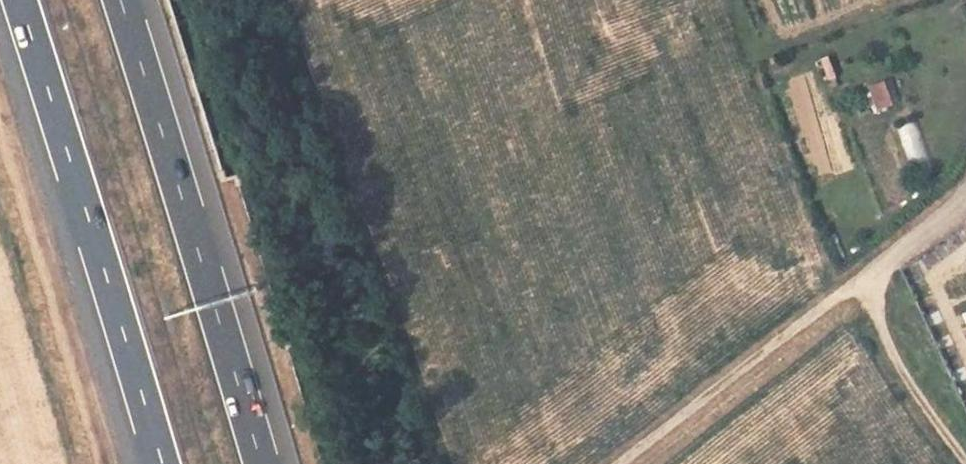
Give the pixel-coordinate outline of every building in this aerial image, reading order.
[(868,85),(878,109),(894,103),(884,79),(868,85)] [(916,120),(897,126),(910,166),(929,160),(916,120)]
